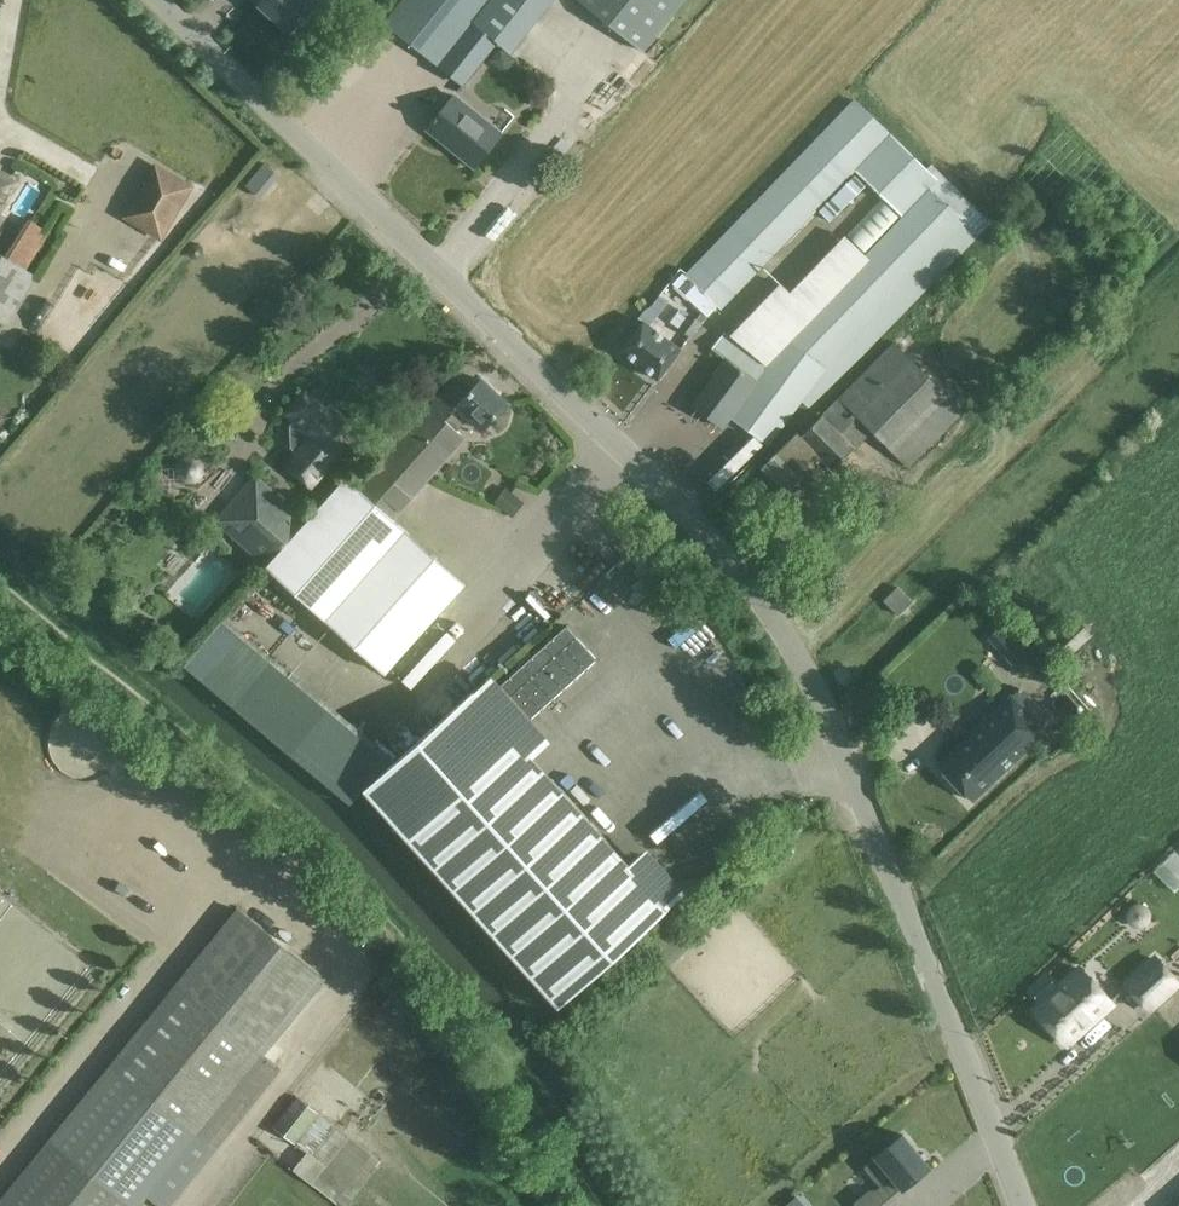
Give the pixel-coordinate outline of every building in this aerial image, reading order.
[(289,30),(298,20),(307,28),(322,12),(320,10),(329,0),(261,0),(258,3),(289,30)] [(382,21),(463,84),(497,41),(511,53),(553,0),(398,0),(382,21)] [(643,51),(684,0),(579,0),(643,51)] [(473,166),(500,131),(454,94),(428,127),(453,146),(451,148),(473,166)] [(927,168),(890,132),(854,96),(673,283),(707,316),(718,305),(721,308),(855,169),(901,215),(900,216),(880,197),(845,234),(844,233),(789,290),(780,281),(729,334),(724,330),(711,347),(725,357),(691,404),(721,427),(730,416),(769,446),(801,401),(808,406),(991,220),(931,164),(927,168)] [(154,162),(122,218),(162,241),(194,185),(154,162)] [(3,205),(16,182),(0,173),(0,203),(3,205)] [(5,325),(35,275),(26,270),(49,232),(28,218),(5,255),(0,252),(0,322),(5,325)] [(688,314),(678,328),(691,337),(701,323),(688,314)] [(643,319),(620,350),(657,378),(680,347),(643,319)] [(893,340),(837,395),(799,433),(796,431),(762,465),(788,491),(820,459),(830,470),(851,449),(853,450),(873,431),(908,466),(964,410),(893,340)] [(395,519),(410,501),(465,436),(457,429),(468,416),(481,429),(507,402),(481,377),(469,390),(453,376),(428,405),(357,486),(345,474),(305,519),(265,564),(385,673),(466,584),(395,519)] [(284,412),(294,421),(289,426),(291,447),(295,450),(284,462),(312,487),(359,433),(331,409),(330,411),(304,388),(284,412)] [(261,479),(222,524),(265,564),(305,519),(261,479)] [(362,788),(395,758),(223,615),(184,664),(350,804),(362,788)] [(1074,617),(1037,651),(1054,669),(1090,636),(1074,617)] [(1014,635),(1004,623),(988,638),(998,650),(1014,635)] [(530,718),(596,659),(566,625),(500,685),(526,715),(530,718)] [(529,752),(476,692),(473,689),(395,758),(362,788),(557,1006),(572,993),(668,906),(586,815),(577,805),(572,800),(529,752)] [(1021,744),(1037,729),(1049,718),(1022,689),(1019,692),(1017,690),(1011,695),(1010,695),(937,762),(971,799),(1025,749),(1021,744)] [(714,891),(736,870),(724,858),(702,878),(714,891)] [(281,1068),(264,1055),(326,980),(237,908),(191,963),(175,982),(0,1198),(0,1205),(138,1205),(146,1195),(160,1205),(168,1205),(281,1068)] [(1156,957),(1128,983),(1149,1006),(1177,980),(1156,957)] [(1095,1016),(1111,1001),(1081,967),(1059,987),(1052,980),(1035,995),(1042,1002),(1036,1007),(1062,1037),(1091,1011),(1095,1016)] [(306,1152),(293,1168),(341,1205),(346,1205),(382,1160),(296,1095),(272,1126),(306,1152)] [(875,1157),(864,1166),(880,1185),(875,1189),(869,1189),(853,1202),(856,1205),(880,1205),(879,1205),(901,1188),(929,1165),(902,1133),(874,1156),(875,1157)]
